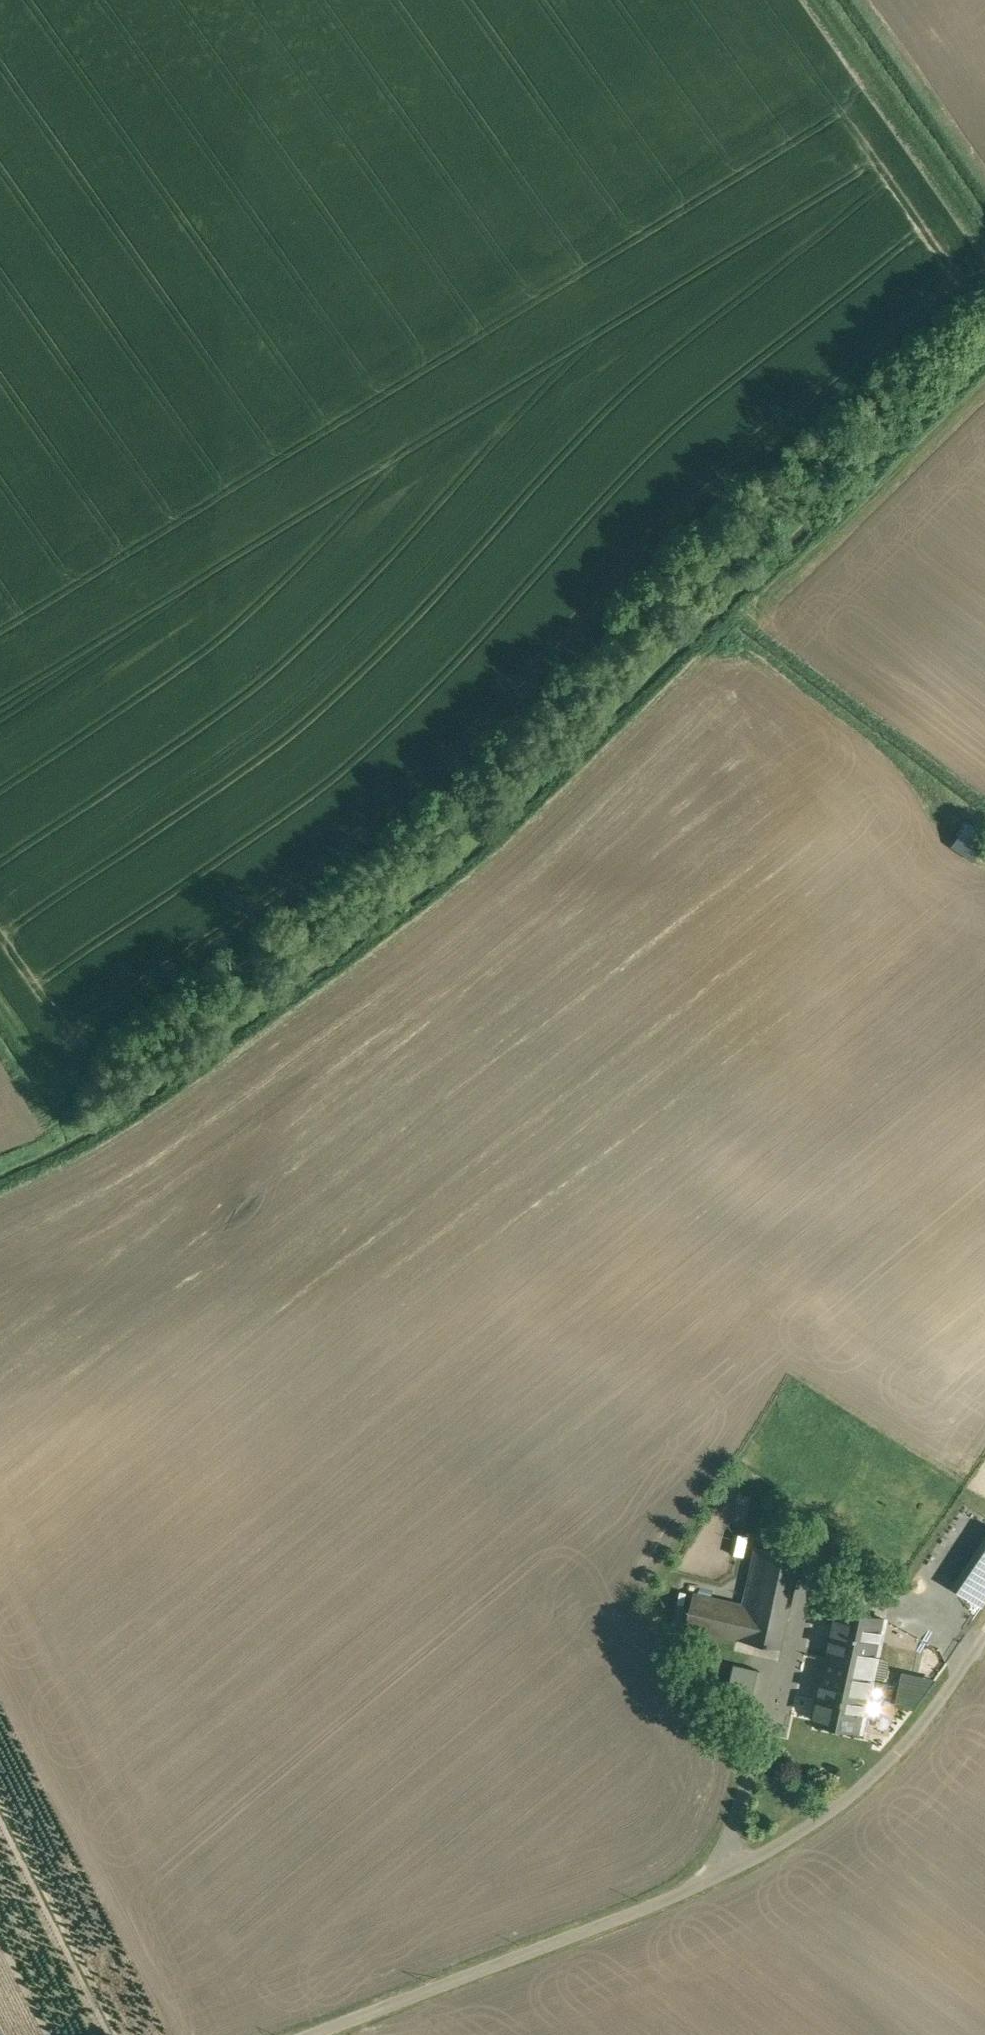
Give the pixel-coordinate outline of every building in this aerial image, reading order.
[(954,846),(974,864),(984,852),(984,839),(971,827),(954,846)] [(734,1507),(733,1507),(731,1520),(745,1523),(750,1496),(736,1493),(734,1507)] [(956,1591),(984,1609),(984,1544),(956,1591)] [(805,1556),(754,1546),(742,1605),(697,1596),(689,1634),(737,1644),(735,1653),(784,1663),(805,1556)] [(891,1622),(838,1611),(814,1724),(867,1735),(891,1622)]
